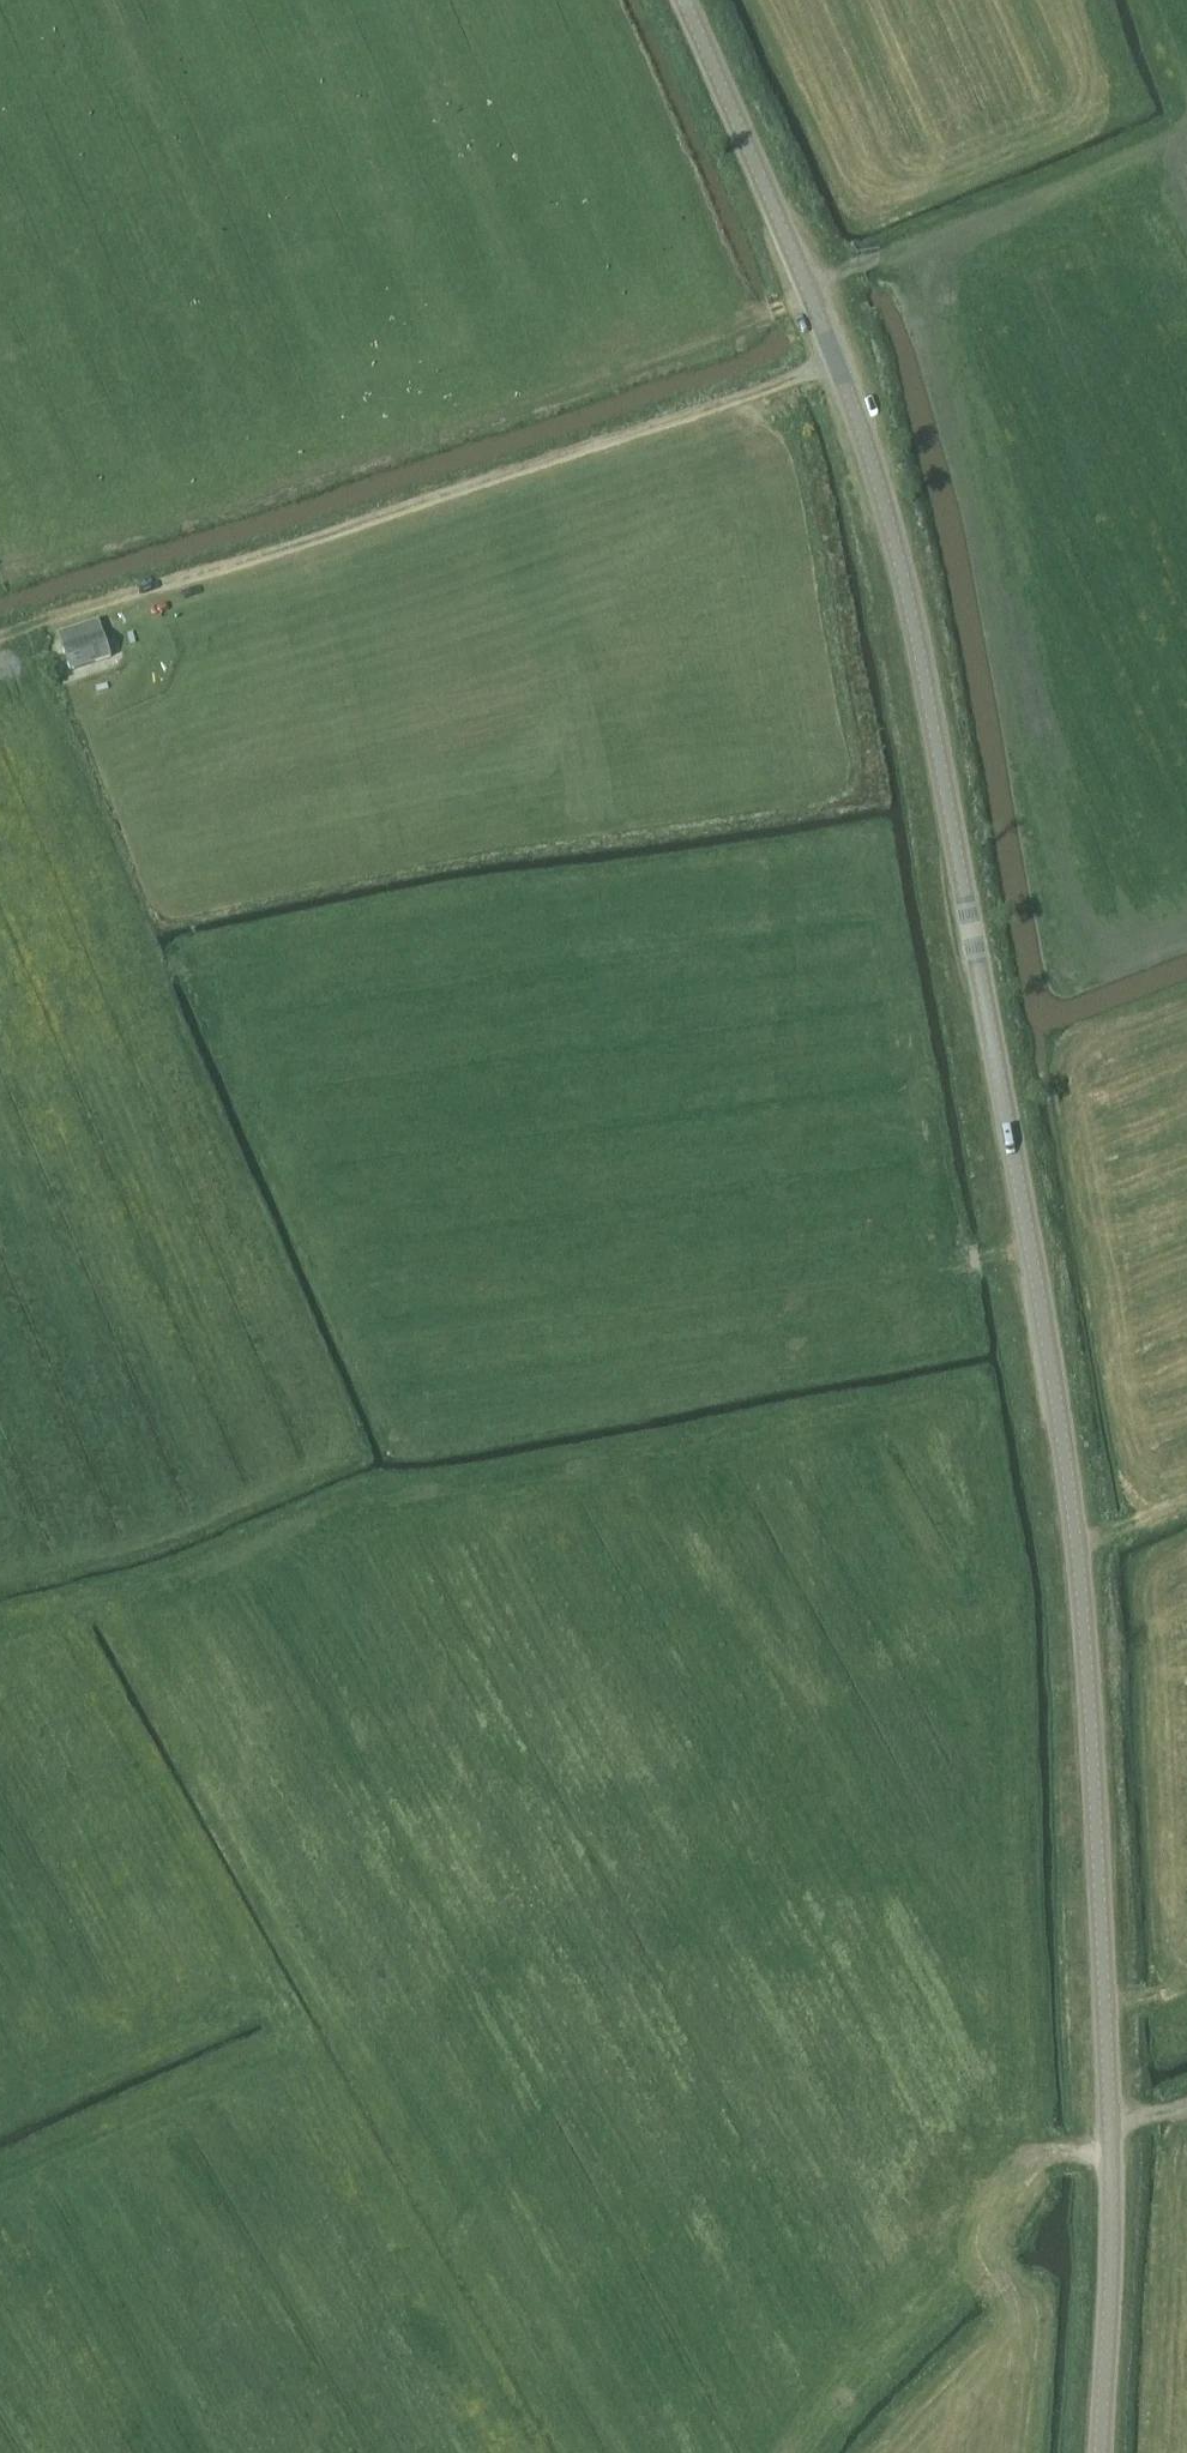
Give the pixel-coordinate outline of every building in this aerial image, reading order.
[(58,634),(70,671),(111,658),(98,620),(58,634)]
